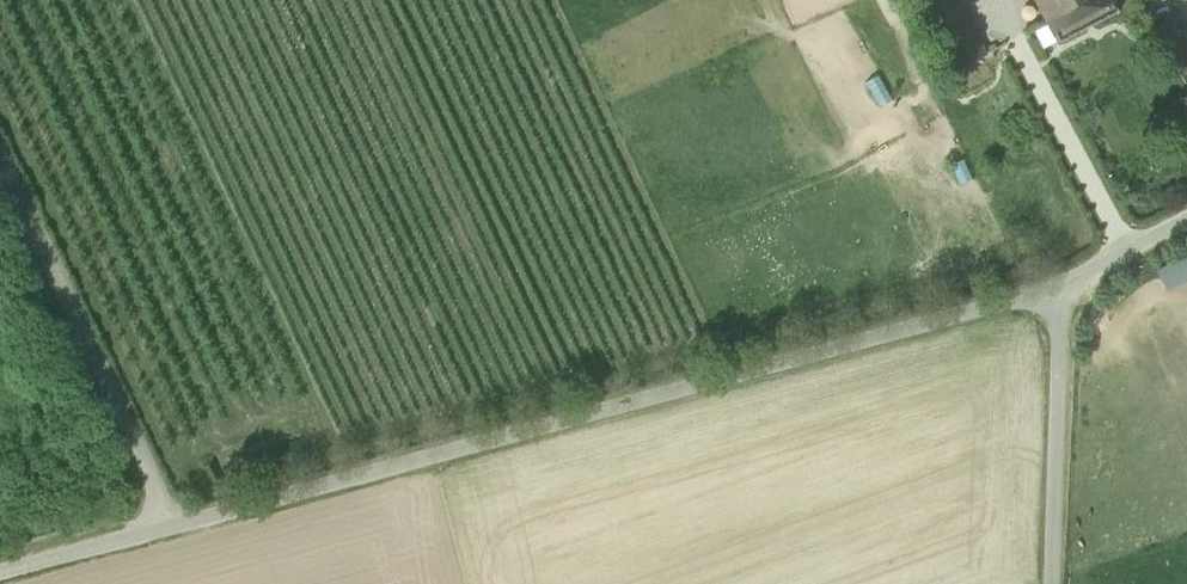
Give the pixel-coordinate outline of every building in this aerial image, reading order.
[(1050,23),(1092,0),(1038,0),(1050,23)] [(1113,0),(1092,0),(1050,23),(1060,43),(1120,12),(1113,0)] [(947,77),(958,71),(947,49),(936,55),(947,77)] [(1159,272),(1167,287),(1186,277),(1186,257),(1159,272)]
